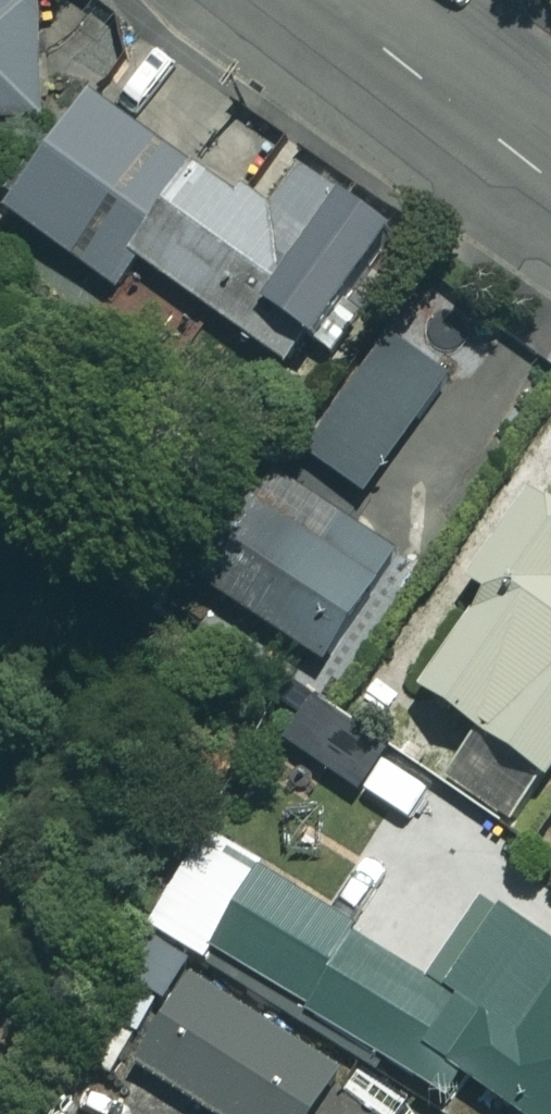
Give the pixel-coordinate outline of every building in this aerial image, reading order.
[(34,117),(35,0),(0,0),(0,117),(34,117)] [(133,258),(195,170),(85,92),(1,210),(111,289),(133,258)] [(195,170),(133,258),(283,365),(304,336),(332,356),(371,300),(344,281),(384,226),(284,155),(246,207),(195,170)] [(446,379),(387,333),(298,447),(357,494),(446,379)] [(444,570),(482,596),(416,692),(542,778),(550,765),(550,413),(444,570)] [(371,584),(244,495),(189,575),(316,663),(371,584)] [(381,752),(304,700),(279,738),(355,789),(381,752)] [(486,1095),(474,1113),(550,1113),(550,948),(481,901),(429,980),(202,830),(141,923),(430,1113),(443,1113),(465,1081),(486,1095)] [(186,972),(128,1064),(208,1113),(308,1113),(337,1067),(186,972)]
